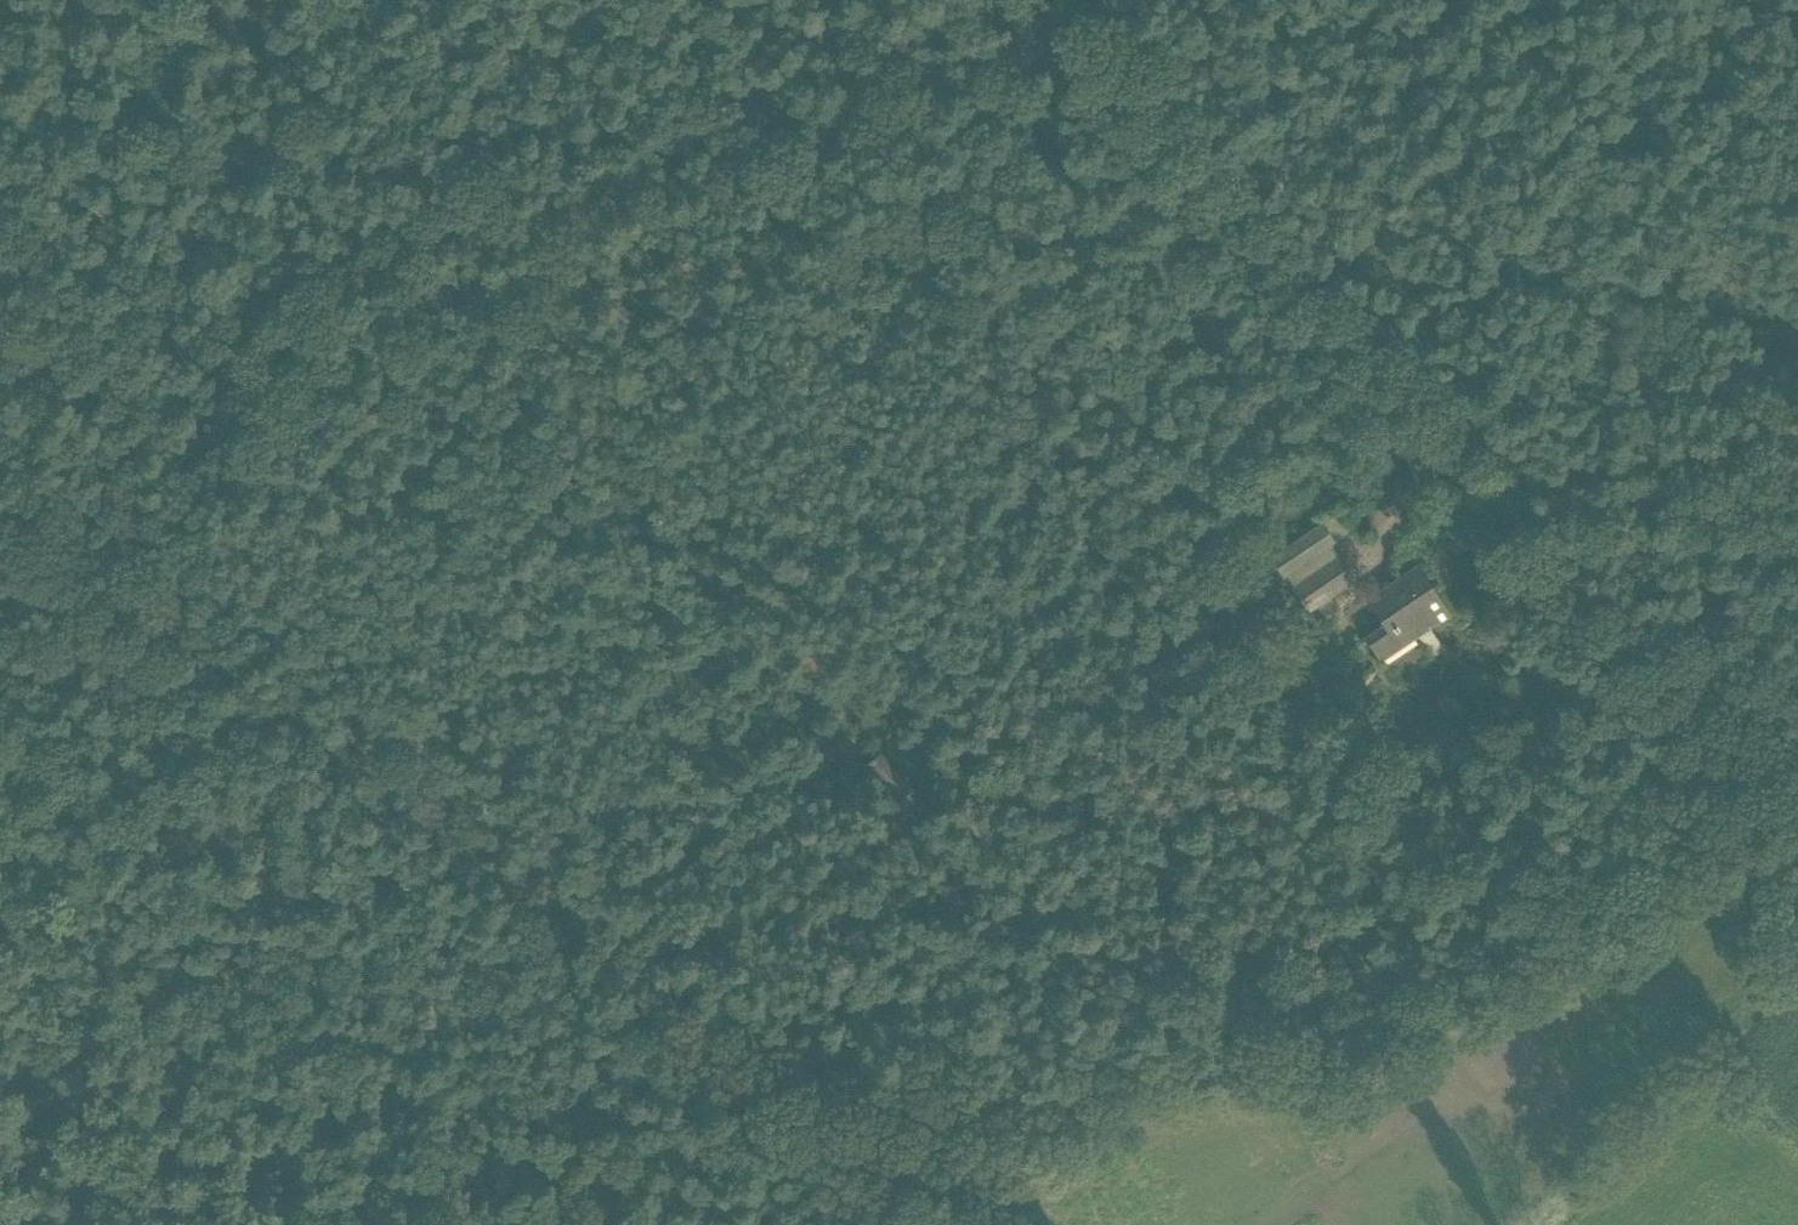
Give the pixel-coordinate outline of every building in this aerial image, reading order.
[(1286,577),(1291,586),(1289,587),(1306,613),(1354,581),(1317,527),(1268,558),(1282,579),(1286,577)] [(1415,567),(1395,581),(1365,602),(1382,627),(1364,639),(1380,662),(1436,624),(1421,602),(1433,593),(1415,567)] [(904,820),(922,804),(878,754),(858,772),(876,793),(873,796),(887,813),(893,807),(904,820)]
